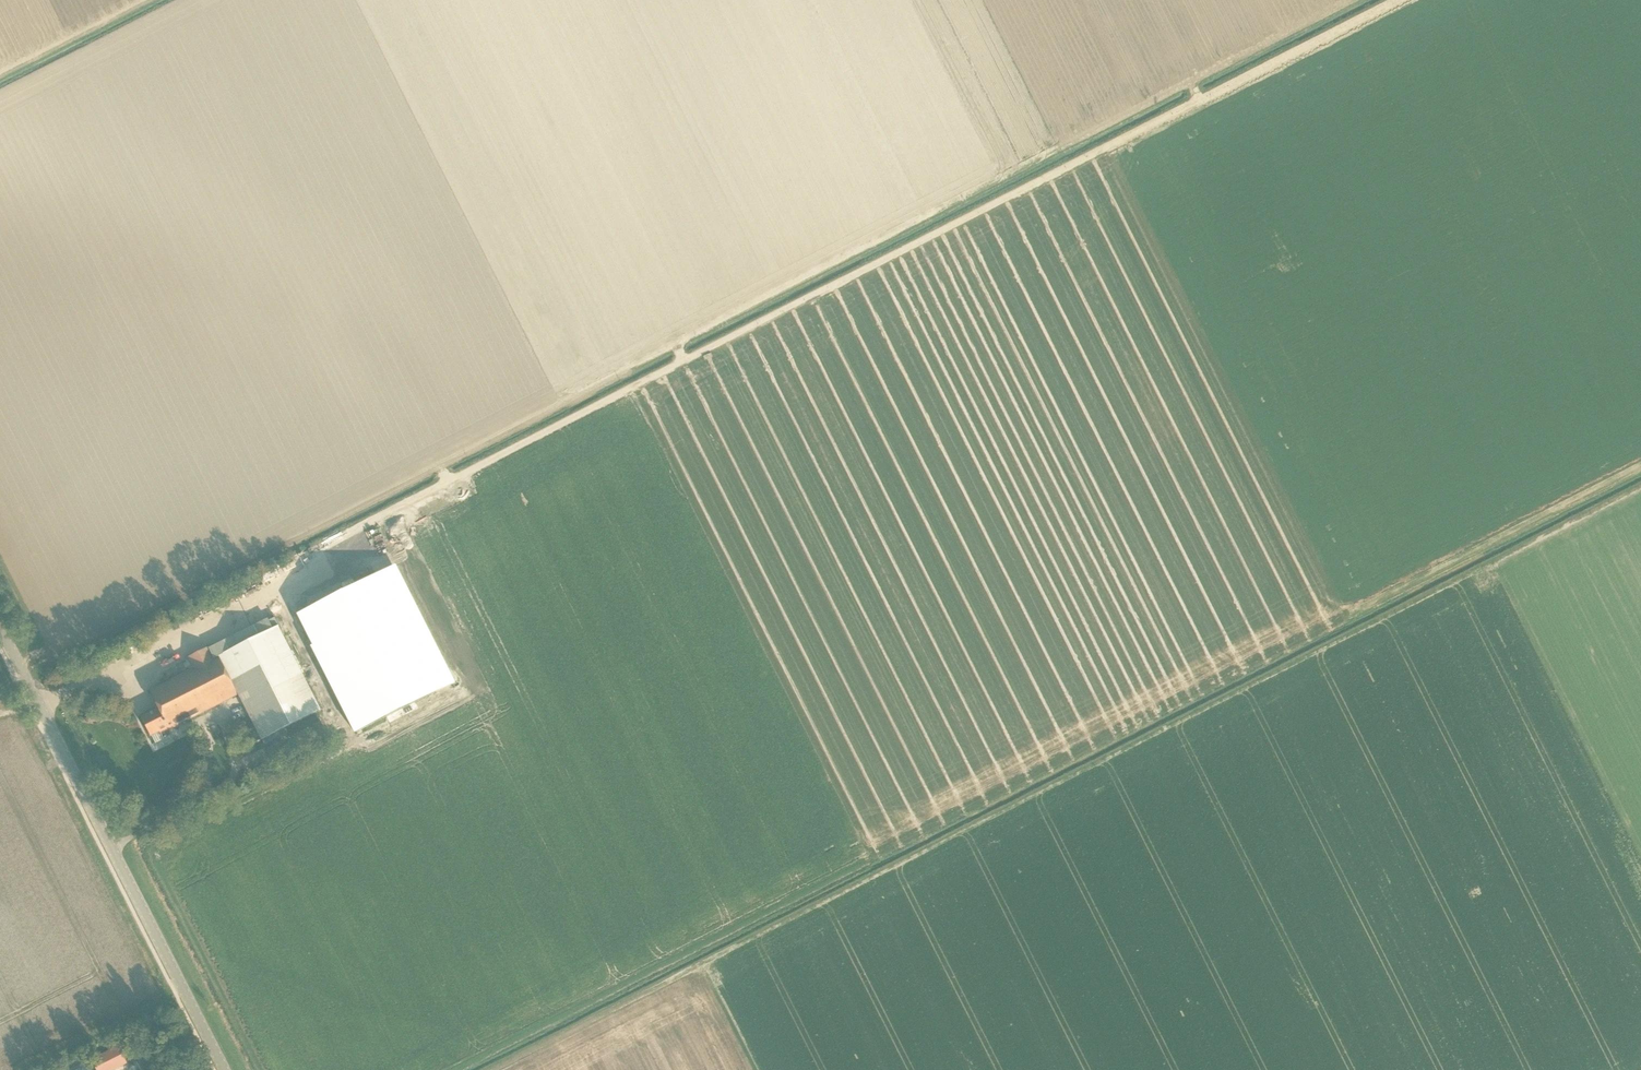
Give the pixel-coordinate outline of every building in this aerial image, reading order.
[(321,556),(310,562),(316,573),(327,567),(321,556)] [(363,592),(302,622),(354,724),(414,694),(363,592)] [(321,710),(304,675),(279,630),(213,662),(208,651),(188,662),(193,672),(150,693),(159,711),(143,719),(152,737),(161,732),(162,735),(238,697),(237,696),(238,695),(262,741),(321,710)] [(289,730),(296,745),(324,731),(316,716),(289,730)] [(118,1047),(92,1061),(97,1069),(115,1069),(127,1064),(118,1047)]
